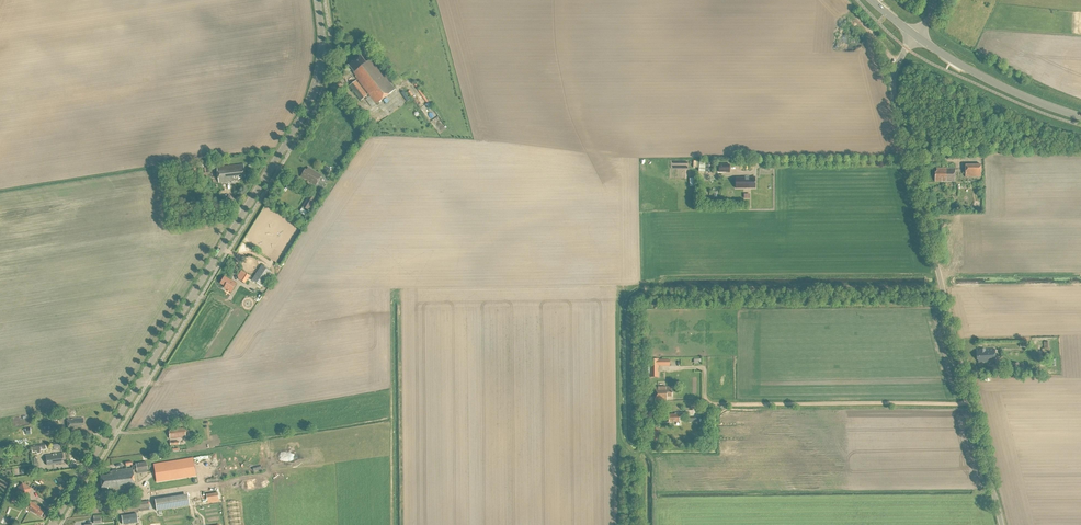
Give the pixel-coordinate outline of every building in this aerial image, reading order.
[(377,104),(395,90),(371,58),(366,62),(361,56),(349,65),(354,72),(353,73),(368,93),(367,94),(356,80),(350,85),(361,100),(369,94),(377,104)] [(706,164),(699,164),(698,171),(711,171),(711,161),(706,161),(706,164)] [(245,177),(244,164),(217,167),(219,182),(234,181),(234,180),(239,179),(239,178),(241,178),(245,177)] [(965,177),(980,177),(980,166),(965,166),(965,177)] [(316,186),(321,176),(308,168),(306,170),(305,169),(300,177),(316,186)] [(935,182),(954,182),(954,169),(936,169),(936,172),(935,172),(935,182)] [(756,189),(756,178),(749,178),(749,177),(745,177),(745,178),(736,178),(736,189),(756,189)] [(310,195),(303,207),(310,211),(317,200),(315,199),(315,198),(310,195)] [(262,287),(272,272),(263,265),(253,280),(262,287)] [(245,273),(240,280),(245,283),(250,276),(245,273)] [(233,288),(236,284),(224,277),(223,278),(222,280),(220,283),(227,287),(226,289),(231,292),(233,288)] [(242,288),(240,292),(248,297),(250,293),(242,288)] [(996,362),(995,349),(985,350),(985,349),(980,349),(980,350),(977,350),(977,354),(977,359),(978,359),(979,362),(996,362)] [(657,373),(657,368),(658,368),(658,365),(663,365),(663,360),(659,360),(650,360),(650,377),(658,377),(658,373),(657,373)] [(666,396),(671,396),(671,387),(654,387),(654,402),(666,401),(666,396)] [(678,419),(682,419),(682,414),(678,414),(678,415),(668,415),(669,423),(678,423),(678,419)] [(82,426),(83,426),(83,419),(68,419),(68,429),(82,429),(82,426)] [(42,431),(58,429),(58,421),(42,422),(42,431)] [(185,430),(185,428),(170,430),(170,432),(169,432),(170,439),(178,438),(178,437),(186,436),(189,435),(189,430),(185,430)] [(28,438),(29,447),(48,444),(46,436),(44,437),(44,438),(35,439),(34,437),(28,438)] [(36,452),(37,454),(41,453),(40,451),(46,450),(45,445),(31,447),(32,453),(36,452)] [(61,461),(63,461),(62,454),(46,456),(47,465),(62,463),(61,461)] [(146,462),(135,464),(136,465),(133,465),(134,470),(136,470),(137,471),(147,470),(146,462)] [(109,493),(135,490),(132,468),(112,471),(112,472),(107,472),(108,475),(100,476),(102,488),(108,488),(109,493)] [(186,479),(186,472),(149,473),(150,480),(186,479)] [(22,484),(17,492),(26,497),(31,489),(22,484)] [(187,494),(155,499),(156,511),(189,506),(187,494)] [(148,501),(123,505),(123,511),(149,508),(148,501)] [(41,516),(44,511),(40,509),(40,508),(30,502),(26,509),(36,515),(37,514),(41,516)] [(137,513),(121,515),(122,524),(138,523),(137,513)]
